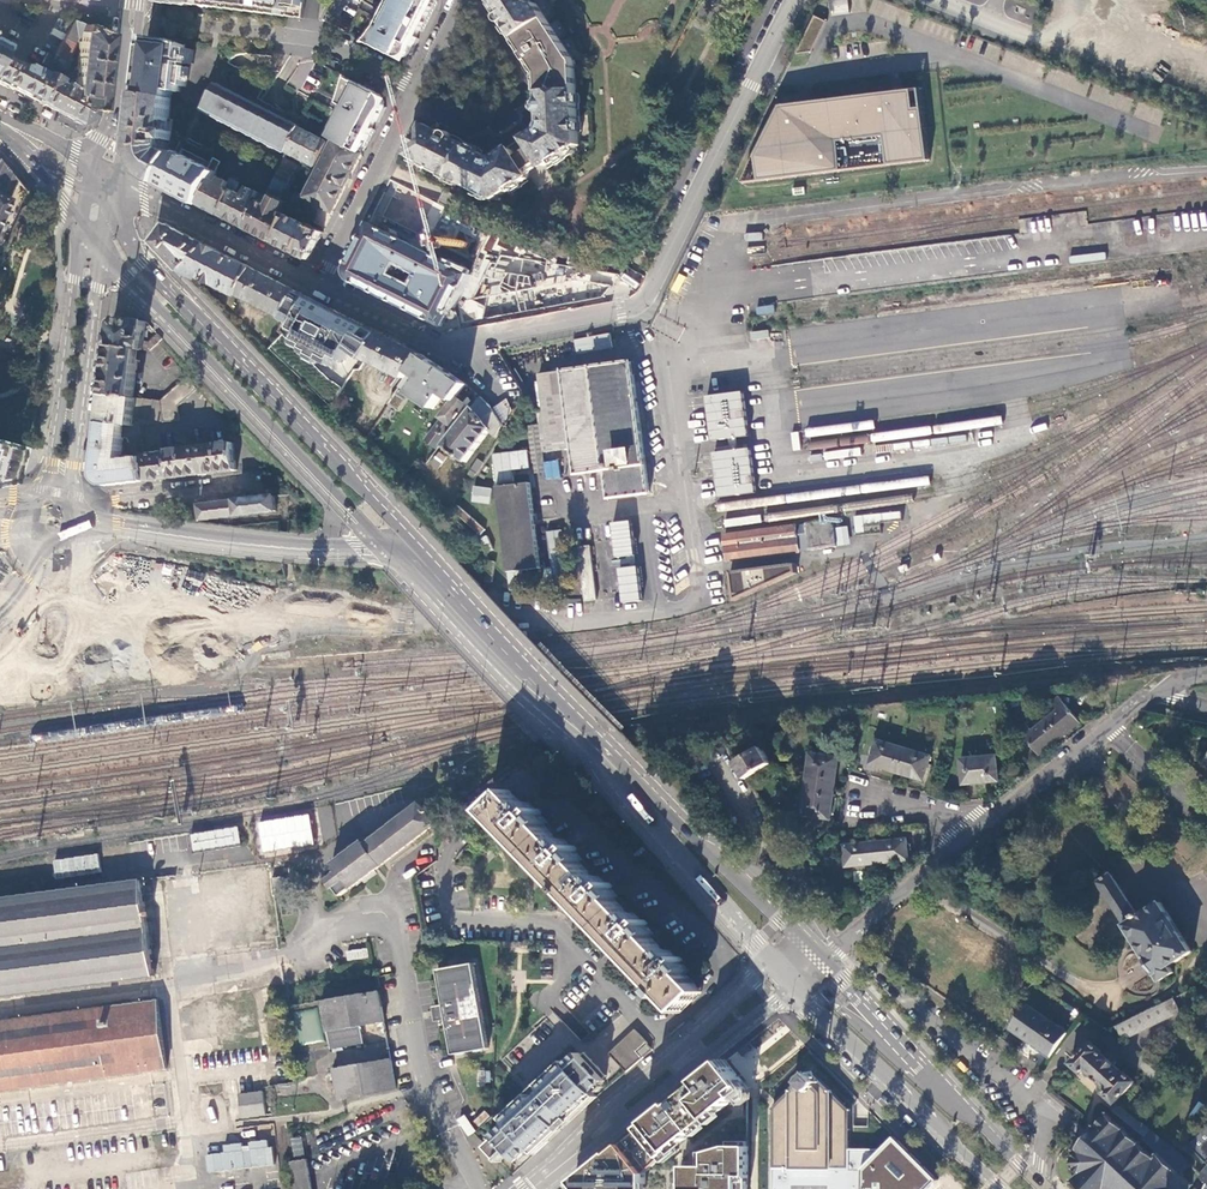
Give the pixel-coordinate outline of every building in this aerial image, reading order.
[(163,1),(301,18),(303,0),(163,0),(163,1)] [(437,0),(398,0),(393,0),(386,13),(386,14),(393,17),(390,23),(382,21),(379,26),(367,42),(397,57),(407,54),(409,55),(411,54),(418,41),(422,32),(436,4),(437,0)] [(496,9),(493,11),(500,21),(503,22),(505,20),(512,32),(511,34),(516,41),(517,41),(527,56),(524,57),(529,63),(531,64),(533,62),(540,75),(542,123),(539,130),(526,138),(525,143),(530,149),(539,163),(541,166),(547,167),(578,146),(574,63),(537,6),(534,7),(530,0),(491,0),(496,9)] [(831,14),(848,13),(847,0),(830,0),(831,14)] [(385,15),(382,21),(390,23),(393,17),(386,14),(385,15)] [(104,68),(108,34),(72,20),(53,56),(51,60),(62,69),(64,69),(69,59),(67,58),(74,44),(76,36),(79,37),(72,91),(72,95),(76,95),(75,108),(89,110),(98,111),(104,68)] [(150,46),(145,46),(140,87),(147,88),(146,93),(140,92),(140,93),(165,96),(171,97),(171,90),(180,91),(180,84),(186,85),(188,67),(183,66),(171,65),(172,59),(183,60),(185,44),(178,43),(178,42),(150,38),(150,46)] [(51,60),(53,56),(47,53),(42,63),(48,66),(51,60)] [(0,56),(0,83),(8,87),(27,97),(31,99),(43,75),(38,72),(21,63),(20,66),(0,56)] [(89,116),(89,110),(75,108),(76,95),(72,95),(72,91),(55,83),(58,77),(45,71),(43,75),(31,99),(55,111),(55,112),(75,122),(89,116)] [(378,123),(386,107),(386,105),(384,105),(381,96),(382,94),(349,78),(341,103),(350,108),(346,115),(343,114),(335,129),(338,131),(334,138),(337,140),(363,153),(375,130),(378,123)] [(287,152),(300,127),(300,126),(277,115),(275,118),(269,114),(270,111),(233,92),(231,95),(225,92),(227,89),(216,83),(203,109),(287,152)] [(930,160),(921,90),(783,105),(747,181),(930,160)] [(171,158),(174,154),(168,149),(165,143),(168,144),(168,146),(174,151),(180,140),(172,135),(170,138),(173,119),(168,118),(171,97),(165,96),(140,93),(137,121),(133,151),(134,157),(136,163),(138,167),(143,173),(149,178),(159,183),(171,158)] [(71,130),(75,122),(55,112),(51,119),(71,130)] [(528,174),(527,172),(517,157),(513,151),(509,149),(494,158),(490,159),(451,139),(452,137),(451,136),(445,133),(443,134),(442,135),(421,124),(407,155),(494,201),(526,181),(528,174)] [(316,167),(329,142),(300,127),(287,152),(287,153),(316,167)] [(186,154),(190,145),(181,140),(176,149),(186,154)] [(333,211),(363,153),(337,140),(307,197),(333,211)] [(517,157),(527,172),(530,169),(539,163),(530,149),(521,155),(517,157)] [(159,183),(200,204),(212,179),(171,158),(159,183)] [(295,163),(285,158),(265,196),(263,201),(249,229),(276,243),(290,216),(283,212),(287,203),(279,199),(296,165),(295,163)] [(16,179),(0,161),(0,216),(16,179)] [(220,183),(212,179),(200,204),(222,215),(235,190),(239,182),(231,178),(228,181),(223,179),(220,183)] [(249,229),(263,201),(257,198),(260,193),(249,188),(245,196),(235,190),(222,215),(249,229)] [(438,203),(453,210),(459,198),(444,191),(438,203)] [(291,215),(290,216),(276,243),(309,259),(323,231),(291,215)] [(182,271),(206,244),(166,224),(153,242),(181,271),(182,271)] [(453,302),(467,274),(364,224),(352,247),(343,269),(343,273),(344,276),(347,280),(441,327),(451,307),(453,302)] [(253,269),(206,244),(182,271),(199,280),(200,278),(239,297),(240,296),(253,269)] [(636,289),(644,275),(627,267),(620,280),(636,289)] [(299,292),(253,269),(240,296),(282,318),(284,319),(299,292)] [(294,327),(292,331),(300,335),(295,344),(306,350),(303,354),(311,358),(310,359),(319,364),(320,361),(331,367),(335,359),(343,363),(349,352),(357,356),(364,360),(365,358),(366,357),(378,334),(371,330),(337,312),(299,292),(284,319),(282,318),(282,320),(294,327)] [(138,350),(151,351),(158,343),(162,339),(157,334),(148,342),(143,341),(146,322),(117,319),(115,319),(113,321),(112,324),(110,336),(109,347),(138,351),(138,350)] [(577,353),(612,345),(609,333),(574,340),(577,353)] [(421,354),(378,334),(366,357),(404,378),(409,372),(421,354)] [(132,391),(138,351),(109,347),(106,374),(103,394),(132,398),(132,391)] [(466,384),(421,354),(409,372),(419,379),(409,394),(432,408),(442,395),(453,401),(456,397),(466,384)] [(548,450),(572,447),(575,473),(605,470),(608,497),(648,492),(632,362),(538,373),(548,450)] [(404,378),(386,403),(397,411),(409,394),(419,379),(409,372),(404,378)] [(196,388),(185,376),(160,401),(163,422),(179,420),(177,406),(196,388)] [(706,396),(712,440),(749,436),(743,391),(706,396)] [(160,401),(132,398),(103,394),(102,411),(100,422),(124,425),(132,426),(133,415),(163,422),(160,401)] [(468,406),(456,397),(453,401),(441,418),(453,427),(468,406)] [(492,406),(481,397),(473,408),(482,420),(492,406)] [(495,436),(503,424),(492,406),(482,420),(490,430),(495,436)] [(482,420),(473,408),(445,446),(463,460),(461,462),(464,465),(490,430),(482,420)] [(453,427),(441,418),(425,441),(437,449),(453,427)] [(124,425),(100,422),(99,435),(122,437),(124,425)] [(527,426),(534,473),(546,472),(540,425),(527,426)] [(120,457),(122,437),(99,435),(94,476),(95,480),(98,483),(104,486),(106,486),(146,481),(143,458),(124,460),(124,457),(120,457)] [(16,476),(23,449),(0,443),(0,479),(16,476)] [(169,478),(235,470),(233,457),(232,443),(166,450),(166,453),(169,478)] [(750,447),(713,452),(719,496),(756,492),(750,447)] [(528,468),(527,449),(493,454),(497,484),(513,482),(511,470),(528,468)] [(146,481),(169,478),(166,453),(143,456),(143,458),(146,481)] [(444,457),(439,453),(430,466),(437,468),(444,457)] [(476,475),(483,464),(477,460),(470,470),(476,475)] [(473,479),(476,475),(470,470),(467,475),(473,479)] [(462,496),(473,479),(467,475),(463,472),(451,490),(462,496)] [(497,484),(508,573),(540,569),(530,480),(513,482),(497,484)] [(472,485),(470,502),(489,504),(491,487),(472,485)] [(235,500),(236,515),(275,510),(273,495),(235,500)] [(236,515),(235,500),(197,505),(199,520),(236,515)] [(812,548),(813,548),(839,545),(840,544),(840,542),(837,520),(837,518),(836,517),(809,520),(808,521),(807,522),(811,546),(812,548)] [(633,520),(613,522),(616,555),(635,554),(633,520)] [(724,533),(727,561),(801,551),(798,524),(724,533)] [(594,599),(589,546),(576,547),(582,600),(594,599)] [(795,565),(731,572),(734,600),(796,575),(795,565)] [(624,603),(646,601),(642,566),(620,568),(624,603)] [(261,655),(262,661),(291,657),(290,651),(261,655)] [(1058,710),(1045,720),(1060,738),(1080,722),(1060,697),(1052,703),(1058,710)] [(1060,738),(1045,720),(1032,731),(1026,723),(1019,729),(1039,755),(1060,738)] [(896,773),(904,748),(877,739),(869,764),(896,773)] [(762,746),(738,761),(748,779),(771,763),(762,746)] [(931,756),(904,748),(896,773),(923,781),(931,756)] [(810,753),(805,784),(834,788),(839,757),(810,753)] [(961,759),(963,784),(999,782),(997,756),(961,759)] [(834,788),(805,784),(801,815),(829,819),(834,788)] [(583,859),(578,854),(576,856),(573,853),(575,851),(578,849),(574,845),(572,847),(564,839),(561,842),(544,825),(548,822),(540,813),(542,812),(539,808),(536,810),(529,802),(526,805),(511,789),(488,810),(658,989),(654,992),(660,999),(665,995),(681,1012),(703,991),(686,974),(689,971),(681,962),(684,960),(680,956),(678,959),(671,951),(667,954),(650,936),(653,933),(649,928),(646,931),(643,928),(646,925),(648,923),(645,919),(642,921),(635,914),(632,916),(615,899),(619,896),(614,891),(611,894),(607,890),(610,888),(612,886),(609,882),(607,884),(600,877),(597,879),(580,861),(583,859)] [(340,896),(437,823),(422,801),(366,842),(364,839),(333,862),(340,870),(328,879),(340,896)] [(310,813),(258,820),(262,853),(314,845),(310,813)] [(243,846),(240,827),(191,835),(194,854),(243,846)] [(907,840),(875,843),(877,864),(909,862),(907,840)] [(846,867),(876,865),(877,864),(875,843),(844,845),(846,867)] [(54,873),(98,874),(99,857),(54,857),(54,873)] [(1098,882),(1161,980),(1174,972),(1170,966),(1193,951),(1161,902),(1138,916),(1111,874),(1098,882)] [(155,975),(142,879),(0,898),(0,996),(155,975)] [(345,949),(346,959),(367,958),(367,948),(345,949)] [(475,965),(439,971),(445,1005),(447,1020),(453,1056),(489,1049),(475,965)] [(321,1001),(326,1031),(384,1021),(379,990),(321,1001)] [(1181,1012),(1174,998),(1116,1026),(1123,1040),(1181,1012)] [(0,1020),(0,1090),(166,1068),(157,999),(0,1020)] [(445,1005),(437,1007),(439,1021),(447,1020),(445,1005)] [(1032,1046),(1050,1059),(1068,1034),(1028,1005),(1011,1028),(1033,1044),(1032,1046)] [(647,1041),(636,1029),(610,1053),(627,1071),(643,1058),(636,1051),(647,1041)] [(647,1041),(636,1051),(643,1058),(653,1048),(647,1041)] [(1104,1094),(1115,1104),(1136,1082),(1125,1071),(1123,1073),(1102,1053),(1103,1051),(1092,1041),(1072,1064),(1082,1073),(1085,1069),(1108,1090),(1104,1094)] [(378,1058),(389,1058),(388,1047),(377,1047),(378,1058)] [(507,1150),(518,1161),(531,1149),(533,1151),(558,1127),(556,1125),(567,1115),(569,1117),(595,1093),(594,1092),(606,1080),(604,1079),(607,1076),(585,1052),(582,1055),(580,1052),(542,1087),(540,1085),(529,1095),(531,1097),(505,1121),(508,1124),(494,1136),(496,1138),(487,1146),(498,1158),(507,1150)] [(390,1058),(333,1069),(339,1100),(396,1088),(390,1058)] [(662,1154),(665,1157),(750,1089),(726,1060),(574,1181),(581,1188),(647,1188),(648,1173),(653,1168),(649,1164),(662,1154)] [(939,1180),(895,1138),(883,1149),(850,1149),(851,1107),(811,1066),(770,1107),(770,1167),(770,1188),(929,1188),(939,1180)] [(479,1083),(490,1083),(490,1071),(479,1071),(479,1083)] [(241,1117),(265,1114),(262,1090),(238,1093),(241,1117)] [(1193,1185),(1183,1176),(1185,1174),(1183,1173),(1191,1164),(1171,1148),(1172,1146),(1121,1107),(1116,1108),(1109,1115),(1108,1112),(1105,1112),(1106,1116),(1098,1125),(1096,1123),(1093,1125),(1096,1127),(1092,1132),(1091,1132),(1090,1133),(1090,1134),(1084,1141),(1083,1140),(1081,1142),(1082,1143),(1077,1148),(1075,1148),(1075,1150),(1078,1150),(1079,1152),(1074,1157),(1072,1157),(1071,1158),(1073,1159),(1074,1166),(1072,1167),(1073,1170),(1075,1168),(1081,1174),(1075,1180),(1072,1180),(1072,1182),(1075,1182),(1082,1188),(1188,1188),(1193,1185)] [(455,1120),(468,1136),(475,1130),(463,1114),(455,1120)] [(567,1115),(556,1125),(558,1127),(560,1129),(571,1119),(569,1117),(567,1115)] [(1190,1146),(1206,1162),(1206,1129),(1190,1146)] [(300,1136),(290,1138),(293,1156),(304,1154),(300,1136)] [(223,1152),(205,1154),(207,1172),(273,1165),(270,1139),(222,1144),(223,1152)] [(685,1166),(685,1188),(749,1188),(749,1146),(729,1145),(708,1152),(708,1166),(685,1166)] [(653,1168),(665,1157),(662,1154),(649,1164),(653,1168)] [(293,1188),(312,1188),(307,1157),(289,1160),(293,1188)]
